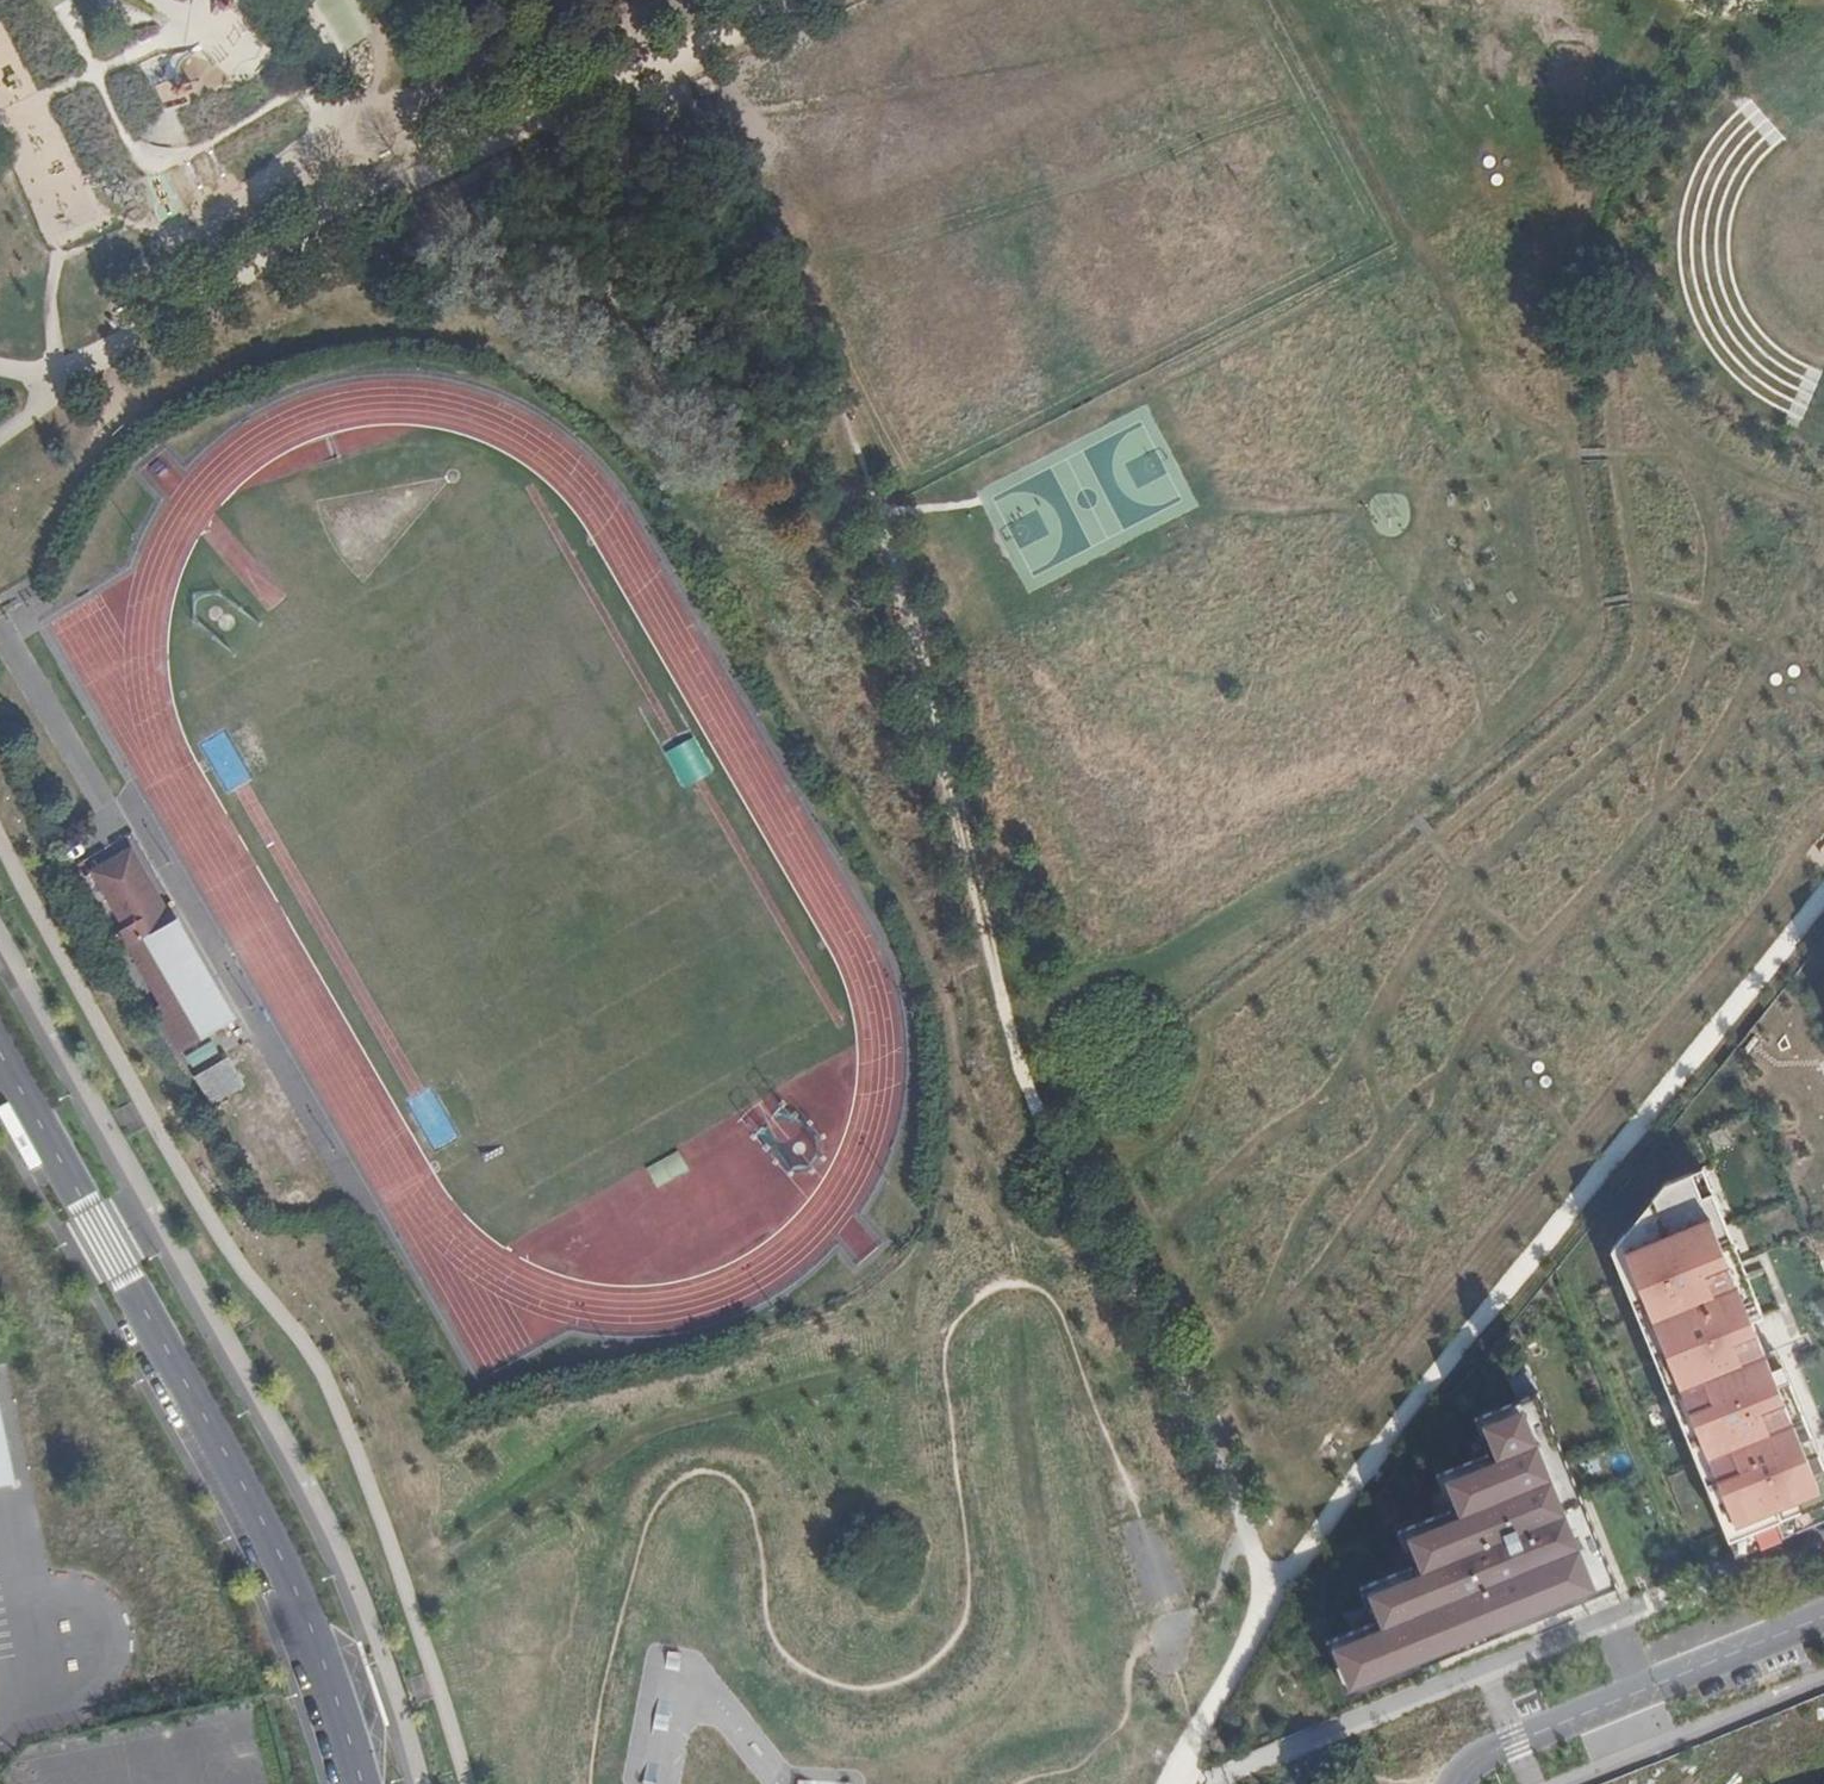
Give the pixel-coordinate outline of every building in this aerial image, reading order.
[(674,117),(659,109),(653,122),(668,130),(674,117)] [(975,637),(964,619),(956,624),(955,631),(961,641),(968,642),(975,637)] [(978,648),(965,656),(973,669),(986,661),(978,648)] [(682,788),(712,772),(693,736),(663,752),(682,788)] [(232,1022),(130,847),(90,871),(124,930),(118,933),(160,1005),(151,1010),(177,1054),(232,1022)] [(225,1057),(190,1076),(207,1107),(242,1088),(225,1057)] [(756,1139),(724,1156),(734,1176),(767,1159),(756,1139)] [(679,1150),(648,1168),(659,1187),(690,1169),(679,1150)] [(1809,1498),(1698,1218),(1603,1255),(1714,1536),(1809,1498)] [(1604,1601),(1529,1396),(1457,1423),(1473,1469),(1419,1488),(1432,1526),(1381,1544),(1394,1579),(1335,1601),(1348,1635),(1295,1655),(1314,1707),(1604,1601)]
